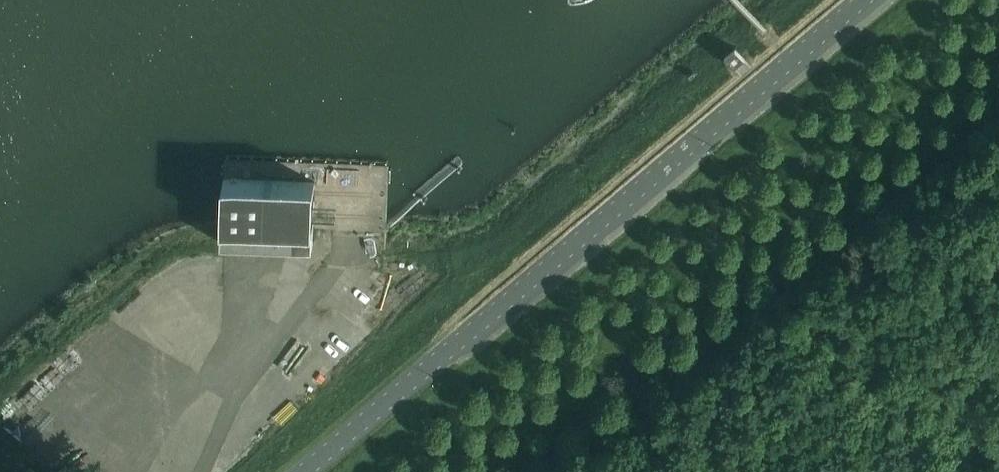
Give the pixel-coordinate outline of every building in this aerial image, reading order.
[(736,45),(725,55),(735,66),(745,57),(746,57),(736,45)] [(297,181),(298,167),(243,165),(243,179),(224,178),(222,243),(313,246),(315,181),(297,181)]
